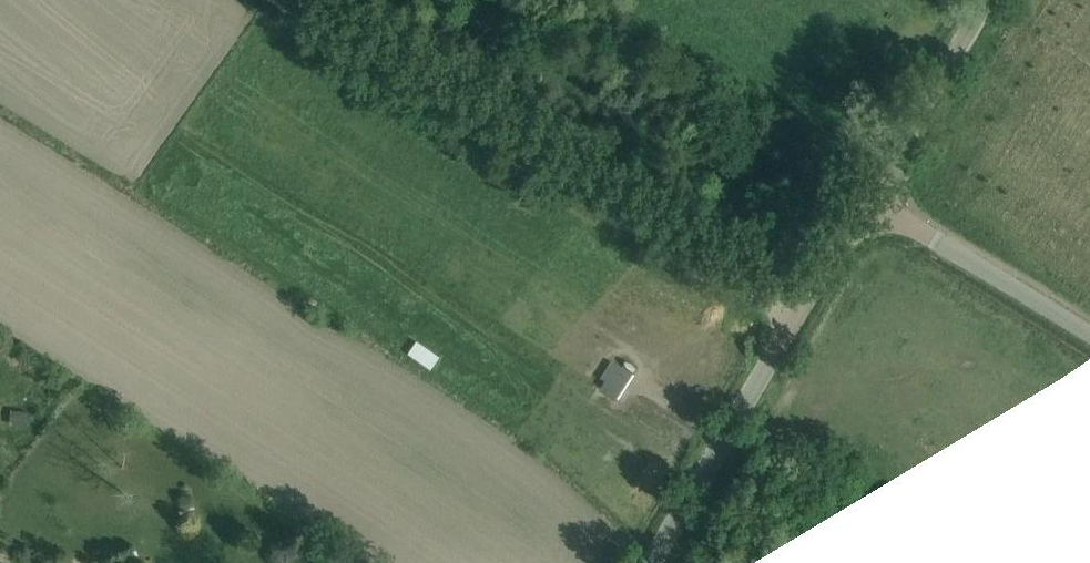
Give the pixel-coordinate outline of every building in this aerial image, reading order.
[(416,342),(407,356),(430,372),(440,359),(416,342)] [(37,414),(19,405),(9,424),(27,434),(37,414)] [(295,562),(296,562),(312,562),(318,554),(320,555),(324,549),(311,541),(308,546),(306,545),(295,562)]
